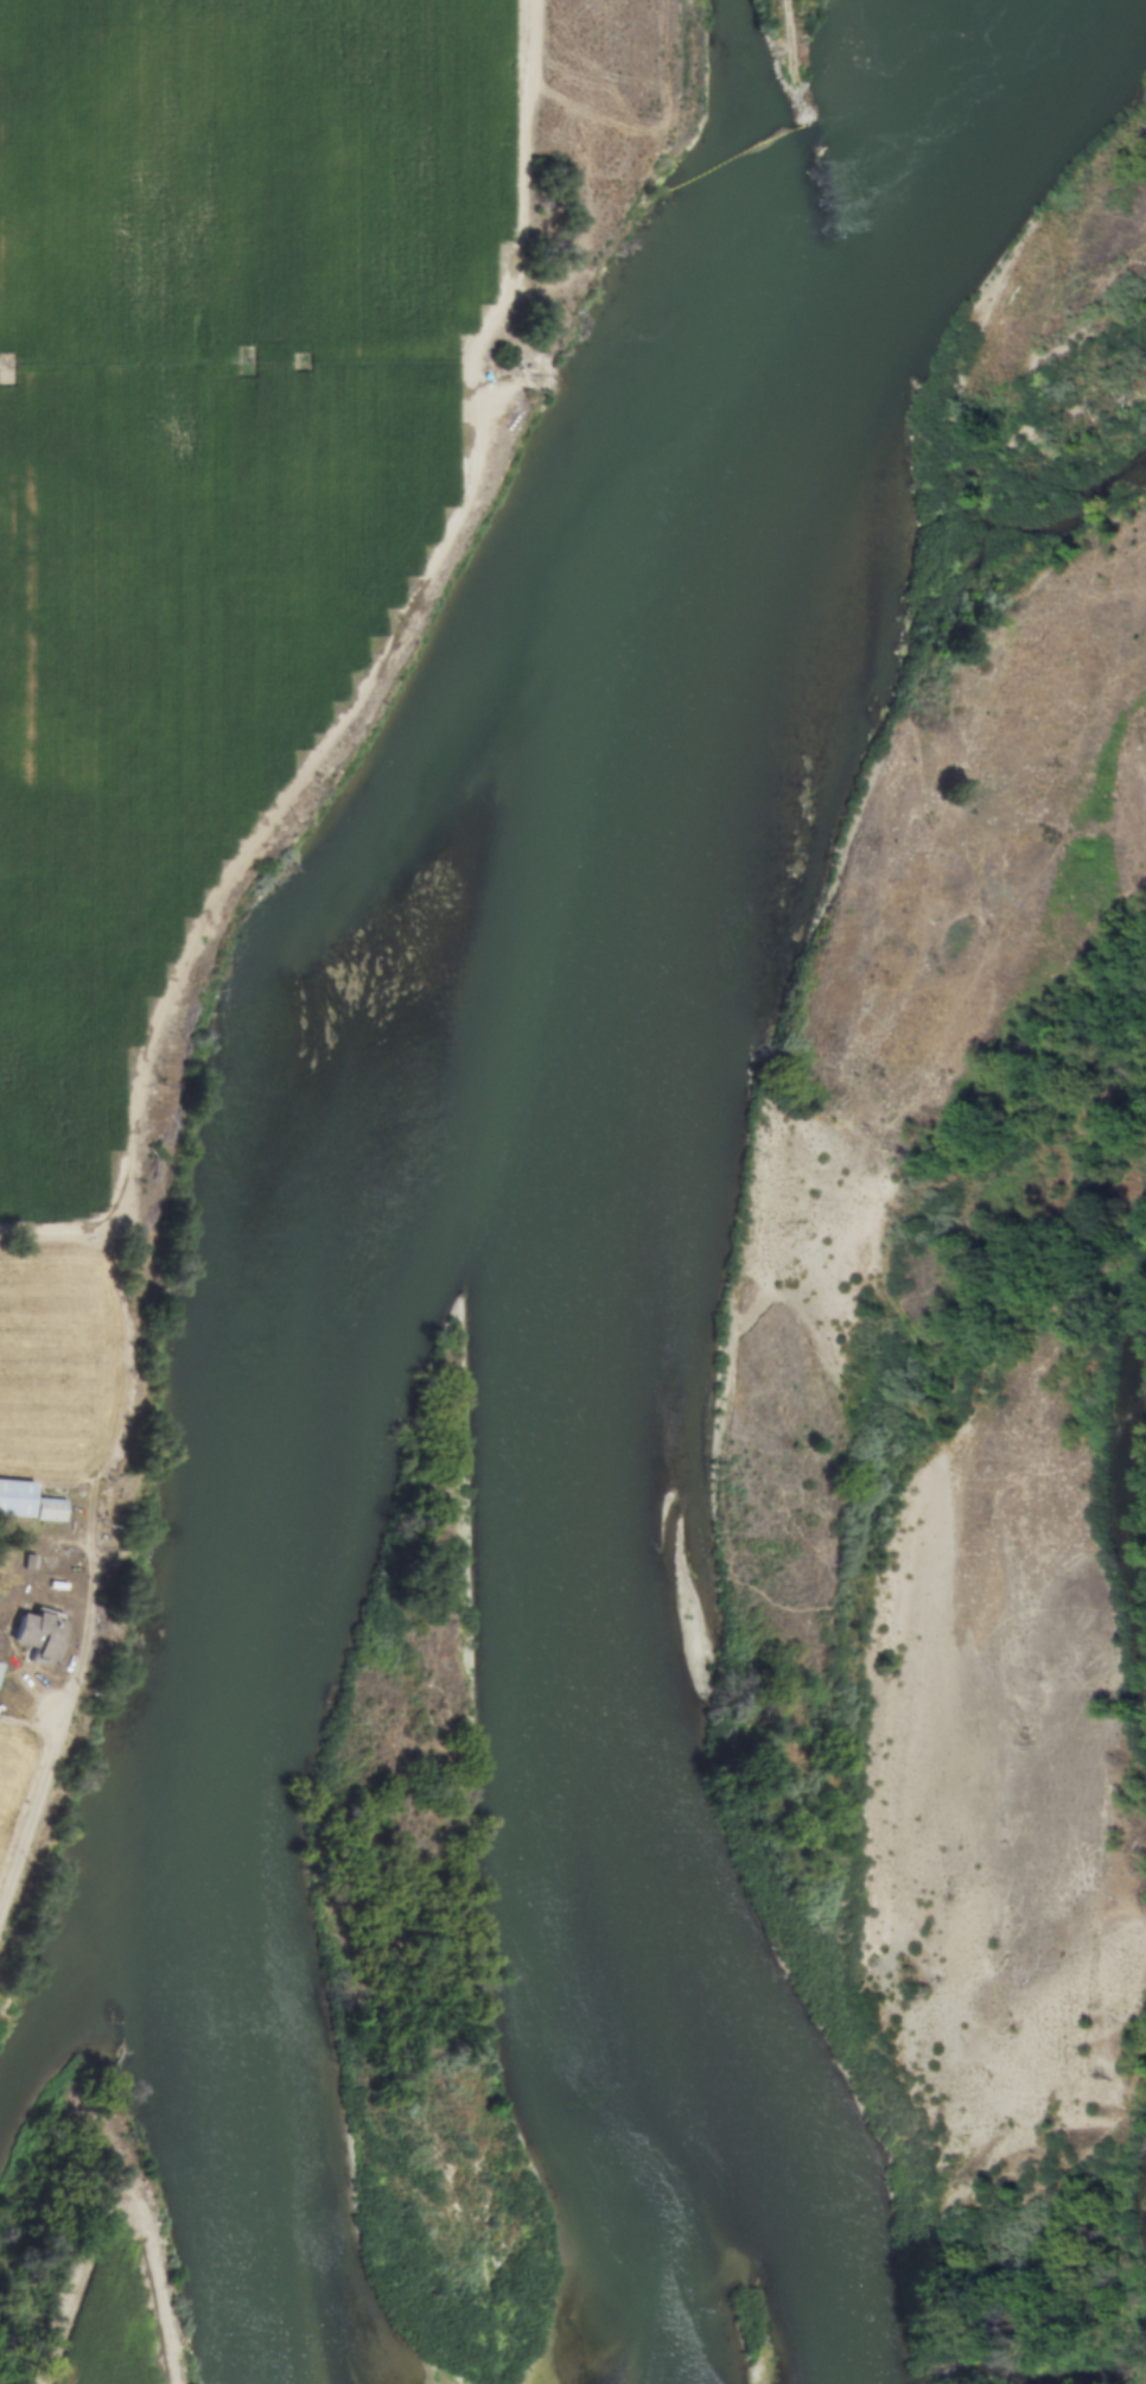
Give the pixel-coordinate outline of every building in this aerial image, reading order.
[(0,1481),(0,1517),(31,1518),(33,1482),(0,1481)] [(64,1500),(35,1499),(35,1522),(64,1522),(64,1500)] [(12,1645),(32,1650),(28,1665),(50,1671),(62,1620),(35,1614),(34,1617),(19,1613),(12,1645)]
